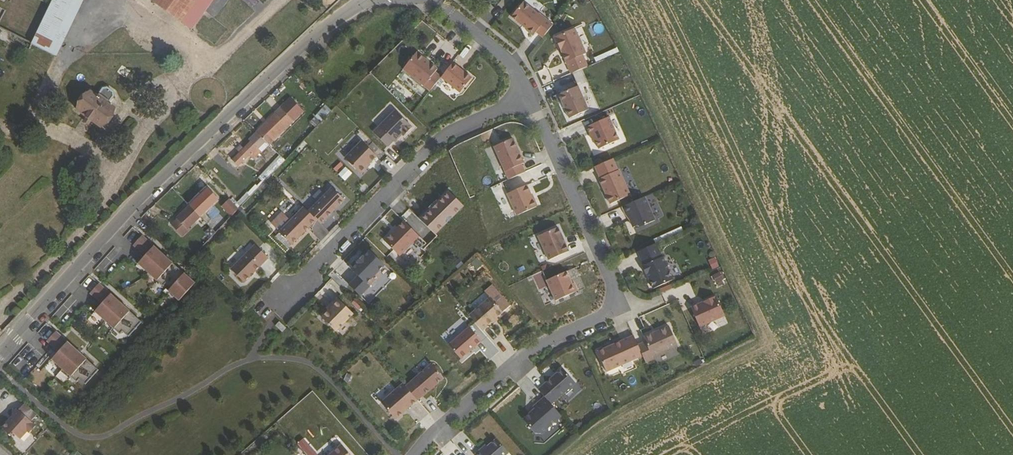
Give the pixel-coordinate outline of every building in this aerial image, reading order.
[(33,45),(55,55),(81,0),(54,0),(33,45)] [(154,3),(179,21),(195,0),(156,0),(154,3)] [(179,21),(191,29),(212,0),(195,0),(179,21)] [(536,31),(543,36),(553,23),(539,12),(539,13),(524,1),(512,15),(527,28),(527,29),(533,34),(536,31)] [(574,27),(554,36),(570,73),(586,66),(581,54),(585,53),(574,27)] [(529,40),(535,45),(541,38),(535,33),(529,40)] [(403,68),(430,90),(441,76),(435,71),(438,68),(417,51),(403,68)] [(453,62),(441,76),(460,92),(472,77),(453,62)] [(578,86),(558,94),(568,118),(588,109),(578,86)] [(115,109),(108,103),(114,96),(113,91),(108,87),(103,88),(97,96),(90,91),(76,110),(101,128),(115,109)] [(316,127),(330,107),(323,102),(309,122),(316,127)] [(269,145),(292,122),(280,109),(257,132),(258,133),(269,145)] [(406,112),(389,129),(404,144),(412,136),(415,133),(417,135),(423,129),(406,112)] [(609,117),(587,126),(590,134),(592,133),(595,140),(599,148),(619,139),(609,117)] [(251,142),(233,161),(239,166),(249,155),(254,160),(269,145),(258,133),(250,141),(251,142)] [(493,144),(507,177),(524,170),(520,162),(522,161),(511,136),(493,144)] [(372,143),(355,160),(370,175),(387,158),(372,143)] [(385,173),(393,170),(389,162),(382,165),(385,173)] [(618,169),(599,178),(602,186),(604,185),(607,193),(606,194),(610,203),(629,195),(618,169)] [(218,197),(222,194),(212,182),(208,186),(218,197)] [(526,185),(507,194),(517,215),(536,207),(526,185)] [(341,189),(318,213),(326,221),(330,225),(354,201),(341,189)] [(213,204),(218,199),(210,191),(205,196),(213,204)] [(449,191),(420,220),(434,234),(463,205),(449,191)] [(205,196),(203,194),(177,218),(187,228),(213,204),(205,196)] [(220,205),(230,216),(240,206),(230,195),(220,205)] [(654,201),(632,211),(636,219),(638,218),(641,223),(639,224),(643,232),(645,231),(653,227),(654,230),(664,225),(654,201)] [(313,209),(288,233),(301,246),(326,221),(318,213),(313,209)] [(393,231),(384,241),(398,256),(419,236),(404,221),(397,228),(398,229),(394,232),(393,231)] [(557,227),(538,235),(548,259),(568,251),(564,243),(563,243),(559,235),(561,235),(557,227)] [(668,233),(653,239),(655,243),(669,236),(668,233)] [(151,247),(157,241),(151,236),(146,242),(151,247)] [(163,247),(157,241),(151,247),(146,242),(142,246),(154,256),(163,247)] [(655,243),(638,250),(644,264),(643,264),(646,272),(647,272),(649,271),(652,277),(650,280),(653,285),(656,286),(671,279),(662,256),(661,256),(655,243)] [(163,247),(154,256),(147,264),(172,287),(175,284),(180,289),(177,292),(187,301),(203,284),(163,247)] [(257,253),(239,270),(253,283),(270,266),(257,253)] [(392,268),(378,253),(372,259),(371,258),(365,264),(366,265),(359,271),(366,278),(357,287),(368,298),(377,289),(373,286),(378,281),(392,268)] [(567,271),(546,279),(555,300),(577,290),(574,282),(572,283),(567,271)] [(108,284),(102,290),(107,295),(113,289),(108,284)] [(119,294),(113,289),(107,295),(102,290),(99,293),(110,304),(119,294)] [(150,322),(119,294),(110,304),(103,312),(128,335),(131,332),(137,337),(150,322)] [(490,296),(469,314),(482,330),(487,325),(489,326),(494,322),(493,320),(496,317),(503,312),(490,296)] [(716,296),(691,307),(699,326),(725,315),(716,296)] [(362,317),(347,301),(340,308),(342,310),(338,313),(331,320),(345,334),(362,317)] [(279,321),(275,325),(282,332),(286,328),(279,321)] [(646,342),(638,345),(644,357),(646,362),(654,359),(653,356),(678,345),(670,326),(644,337),(646,342)] [(470,327),(449,345),(460,358),(481,340),(470,327)] [(64,331),(55,341),(63,348),(67,344),(64,342),(70,336),(64,331)] [(638,345),(634,335),(614,344),(615,346),(607,349),(606,348),(598,351),(607,372),(644,357),(638,345)] [(76,342),(70,336),(64,342),(67,344),(63,348),(67,351),(76,342)] [(106,370),(76,342),(67,351),(60,359),(84,382),(87,379),(93,384),(106,370)] [(431,364),(405,386),(416,400),(422,395),(422,396),(443,378),(431,364)] [(572,372),(547,394),(553,401),(560,408),(584,387),(572,372)] [(405,386),(402,384),(380,403),(394,419),(416,400),(405,386)] [(19,414),(9,426),(18,434),(20,432),(26,437),(33,429),(36,431),(42,424),(37,419),(44,412),(31,400),(25,408),(18,408),(19,414)] [(560,408),(553,401),(542,411),(543,413),(531,423),(543,437),(549,438),(570,420),(560,408)] [(506,444),(497,452),(493,454),(516,454),(506,444)]
